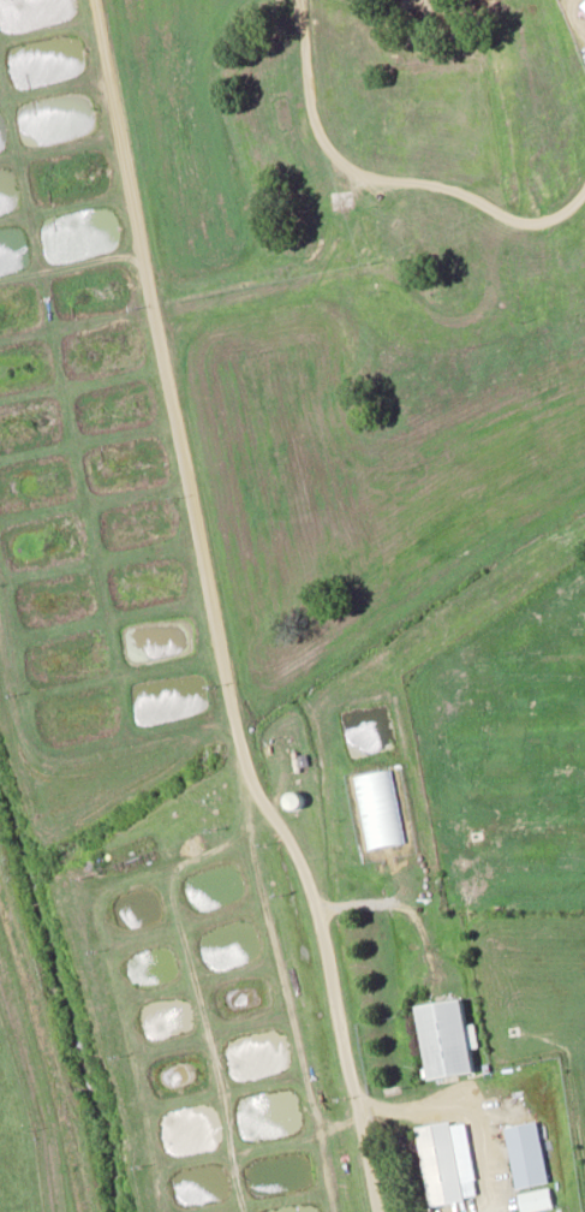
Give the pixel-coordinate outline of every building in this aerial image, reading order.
[(353,773),(364,846),(402,840),(392,767),(353,773)] [(425,1076),(471,1069),(460,996),(414,1002),(425,1076)] [(474,1195),(462,1116),(414,1123),(426,1202),(474,1195)] [(545,1180),(535,1118),(503,1124),(513,1186),(545,1180)] [(519,1208),(549,1207),(548,1188),(518,1190),(519,1208)]
